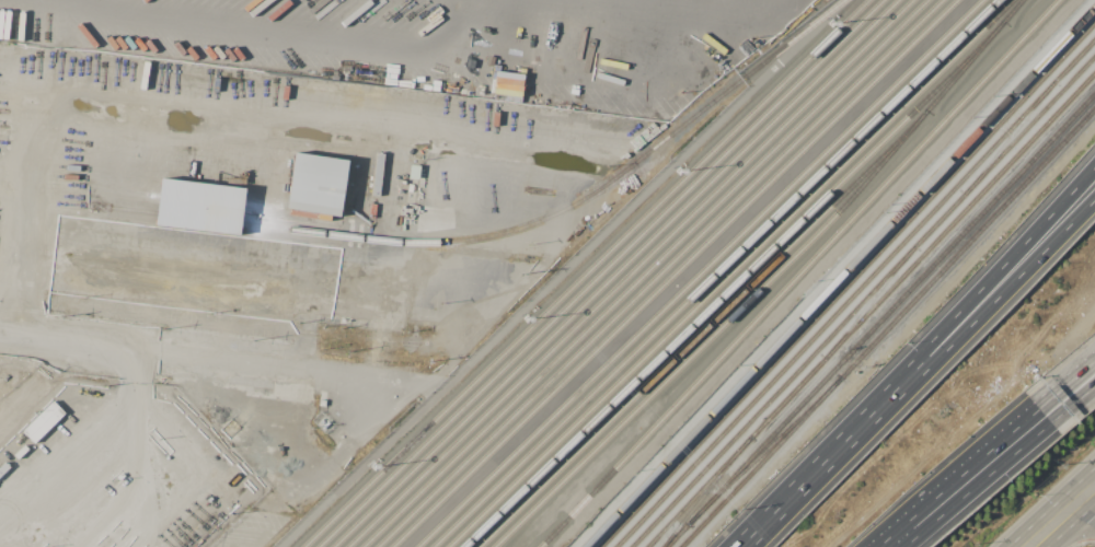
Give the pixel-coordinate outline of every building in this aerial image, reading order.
[(347,159),(292,153),(286,210),(340,216),(347,159)] [(239,234),(244,187),(159,178),(155,225),(239,234)] [(21,430),(33,442),(64,413),(52,400),(21,430)]
